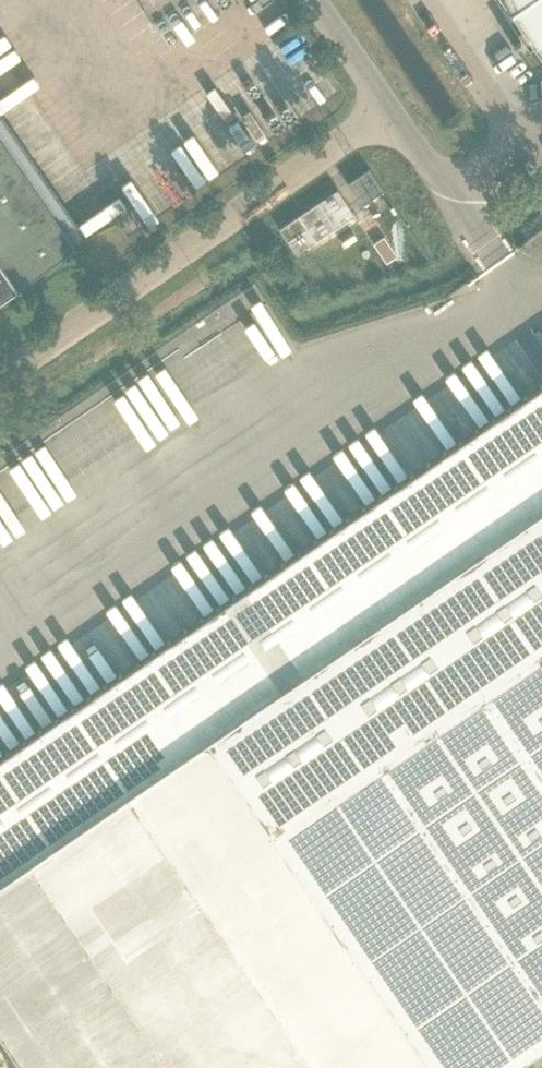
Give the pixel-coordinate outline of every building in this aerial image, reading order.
[(541,47),(541,0),(509,0),(541,47)] [(77,249),(0,137),(0,302),(77,249)] [(369,198),(390,184),(375,162),(354,176),(369,198)] [(344,183),(325,196),(285,222),(302,248),(361,209),(344,183)] [(386,262),(397,255),(384,236),(374,243),(386,262)] [(441,1067),(495,1067),(541,1036),(541,379),(0,749),(0,870),(209,727),(441,1067)]
